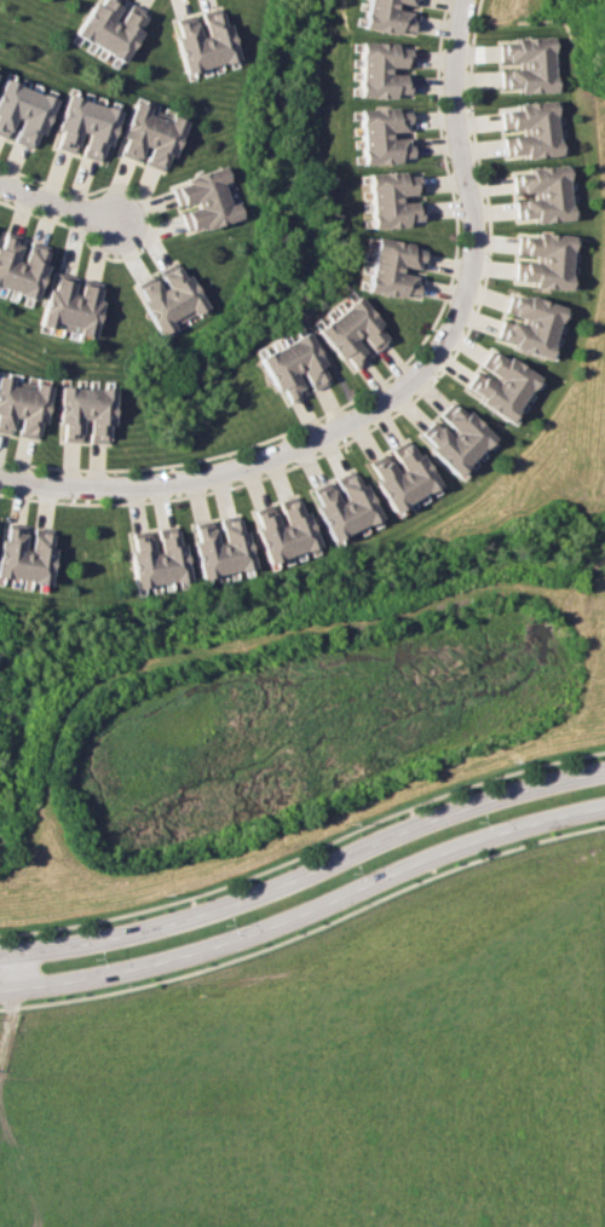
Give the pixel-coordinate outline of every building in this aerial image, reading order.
[(74,33),(86,41),(112,0),(99,0),(96,5),(93,2),(74,33)] [(86,41),(96,47),(113,21),(110,18),(121,0),(112,0),(86,41)] [(359,30),(365,0),(420,0),(419,6),(398,2),(397,12),(417,15),(415,31),(398,29),(397,36),(359,30)] [(113,21),(116,22),(128,2),(136,7),(106,53),(96,47),(113,21)] [(206,8),(215,6),(220,24),(226,23),(236,59),(220,63),(206,8)] [(106,53),(119,62),(138,30),(134,28),(144,12),(136,7),(106,53)] [(201,36),(203,35),(197,11),(206,8),(220,63),(208,67),(201,36)] [(183,17),(197,69),(208,67),(201,36),(197,36),(191,15),(183,17)] [(173,38),(183,73),(197,69),(183,17),(173,19),(178,36),(173,38)] [(501,52),(501,44),(518,44),(517,36),(555,35),(555,50),(501,52)] [(393,99),(355,98),(357,42),(394,42),(394,48),(411,48),(411,67),(390,67),(390,75),(410,76),(410,93),(393,92),(393,99)] [(501,52),(555,50),(555,64),(523,65),(522,61),(501,61),(501,52)] [(523,65),(555,64),(557,77),(501,79),(501,70),(523,69),(523,65)] [(4,77),(0,87),(0,125),(17,83),(4,77)] [(557,77),(557,92),(519,93),(519,87),(502,87),(501,79),(557,77)] [(5,138),(0,136),(0,125),(17,83),(29,88),(17,117),(13,116),(5,138)] [(19,144),(40,93),(29,88),(17,117),(21,119),(11,140),(19,144)] [(40,93),(54,99),(40,133),(35,132),(28,148),(19,144),(40,93)] [(63,150),(80,97),(67,93),(56,127),(60,129),(54,148),(63,150)] [(81,131),(92,102),(80,97),(63,150),(71,152),(79,131),(81,131)] [(502,120),(502,110),(519,109),(518,103),(554,99),(555,114),(502,120)] [(85,157),(103,105),(92,102),(81,131),(85,132),(77,155),(85,157)] [(146,106),(127,157),(117,154),(123,138),(120,137),(133,102),(146,106)] [(103,105),(119,110),(106,145),(102,144),(96,162),(85,157),(103,105)] [(398,161),(361,165),(356,108),(393,105),(394,110),(411,109),(413,127),(391,128),(392,138),(413,136),(414,154),(397,155),(398,161)] [(159,111),(145,146),(142,145),(136,161),(127,157),(146,106),(159,111)] [(171,116),(151,167),(142,163),(148,148),(145,146),(159,111),(171,116)] [(502,120),(555,114),(557,127),(524,131),(524,126),(503,128),(502,120)] [(171,116),(184,121),(171,157),(167,156),(161,171),(151,167),(171,116)] [(524,131),(557,127),(558,140),(505,145),(503,137),(525,134),(524,131)] [(558,140),(559,155),(523,159),(522,152),(505,155),(505,145),(558,140)] [(172,196),(219,182),(225,180),(220,165),(184,178),(185,182),(169,188),(172,196)] [(512,183),(511,175),(528,174),(528,167),(565,165),(566,179),(512,183)] [(407,227),(369,230),(364,173),(402,171),(403,177),(420,175),(421,192),(399,195),(401,203),(421,202),(422,219),(405,220),(407,227)] [(512,183),(566,179),(567,192),(534,195),(534,191),(513,192),(512,183)] [(194,203),(223,194),(219,182),(172,196),(175,206),(192,200),(194,203)] [(534,195),(567,192),(569,206),(513,211),(513,202),(534,200),(534,195)] [(180,220),(226,204),(223,194),(194,203),(195,207),(178,213),(180,220)] [(232,202),(237,217),(202,229),(201,225),(184,231),(180,220),(226,204),(232,202)] [(569,206),(570,220),(531,224),(531,218),(514,219),(513,211),(569,206)] [(515,244),(517,236),(534,238),(534,231),(571,235),(570,250),(515,244)] [(10,242),(0,271),(0,235),(11,238),(10,242)] [(399,300),(362,294),(373,238),(410,244),(409,250),(426,253),(422,271),(402,267),(399,276),(420,280),(417,296),(401,294),(399,300)] [(6,289),(0,287),(0,271),(10,242),(18,246),(12,259),(16,260),(6,289)] [(17,293),(16,294),(31,300),(44,264),(39,263),(45,246),(34,243),(31,250),(17,293)] [(570,250),(569,263),(535,260),(536,255),(514,253),(515,244),(570,250)] [(6,289),(16,260),(19,261),(24,247),(31,250),(17,293),(6,289)] [(162,266),(191,315),(204,306),(185,273),(182,276),(172,260),(162,266)] [(535,260),(569,263),(567,277),(513,271),(513,263),(535,265),(535,260)] [(180,321),(161,288),(165,286),(155,270),(162,266),(191,315),(180,321)] [(567,277),(566,290),(529,287),(529,282),(512,281),(513,271),(567,277)] [(51,328),(38,324),(46,288),(51,289),(56,272),(64,275),(51,328)] [(51,328),(64,275),(73,277),(69,293),(71,294),(62,330),(51,328)] [(169,327),(142,280),(150,275),(159,289),(161,288),(180,321),(169,327)] [(62,330),(71,294),(75,294),(79,277),(88,280),(75,334),(62,330)] [(75,334),(90,338),(99,300),(94,299),(98,282),(88,280),(75,334)] [(169,327),(157,334),(139,303),(143,299),(134,284),(142,280),(169,327)] [(339,359),(315,332),(357,294),(381,323),(378,327),(388,339),(375,351),(362,335),(355,341),(368,357),(356,368),(344,355),(339,359)] [(508,303),(511,295),(526,301),(529,294),(564,307),(559,321),(508,303)] [(508,303),(559,321),(555,334),(523,323),(525,318),(505,311),(508,303)] [(555,334),(551,346),(499,328),(501,319),(522,327),(523,323),(555,334)] [(551,346),(546,361),(509,347),(512,342),(496,336),(499,328),(551,346)] [(275,393),(255,361),(304,332),(323,364),(318,367),(327,381),(311,391),(300,373),(293,378),(304,396),(289,404),(281,390),(275,393)] [(484,358),(489,351),(502,361),(506,355),(537,375),(529,388),(484,358)] [(484,358),(529,388),(522,399),(494,381),(496,376),(479,365),(484,358)] [(494,381),(522,399),(514,410),(468,380),(473,373),(491,385),(494,381)] [(8,433),(0,431),(0,417),(7,378),(22,380),(15,416),(12,416),(8,433)] [(15,416),(19,417),(16,434),(25,437),(35,382),(22,380),(15,416)] [(514,410),(506,422),(474,402),(478,397),(463,387),(468,380),(514,410)] [(25,437),(34,438),(38,421),(42,422),(48,385),(35,382),(25,437)] [(57,427),(58,390),(73,390),(71,444),(64,444),(64,427),(57,427)] [(73,390),(87,390),(87,427),(83,427),(83,444),(71,444),(73,390)] [(87,427),(91,427),(91,445),(100,445),(102,390),(87,390),(87,427)] [(100,445),(109,445),(110,428),(114,428),(115,391),(102,390),(100,445)] [(444,408),(449,403),(461,414),(466,409),(494,436),(483,447),(444,408)] [(444,408),(483,447),(473,456),(449,433),(453,430),(437,415),(444,408)] [(449,433),(473,456),(463,466),(425,428),(431,421),(446,436),(449,433)] [(463,466),(454,476),(427,450),(431,445),(419,434),(425,428),(463,466)] [(397,444),(403,439),(413,454),(417,450),(438,483),(425,490),(397,444)] [(397,444),(425,490),(414,497),(396,468),(399,467),(388,449),(397,444)] [(396,468),(414,497),(402,505),(373,459),(381,454),(392,472),(396,468)] [(402,505),(390,512),(370,480),(375,477),(365,462),(373,459),(402,505)] [(342,474),(350,471),(357,486),(363,484),(380,518),(365,524),(342,474)] [(342,474),(365,524),(355,530),(340,499),(344,497),(334,478),(342,474)] [(340,499),(355,530),(341,536),(318,485),(325,482),(335,501),(340,499)] [(341,536),(328,542),(312,507),(317,505),(310,489),(318,485),(341,536)] [(286,497),(293,494),(299,511),(305,508),(317,543),(302,548),(286,497)] [(286,497),(302,548),(290,553),(280,520),(284,519),(277,500),(286,497)] [(280,520),(290,553),(277,558),(259,506),(269,502),(276,523),(280,520)] [(277,558),(264,561),(252,526),(258,524),(252,508),(259,506),(277,558)] [(225,517),(234,515),(237,531),(243,530),(250,568),(236,570),(225,517)] [(225,517),(236,570),(223,572),(217,540),(221,538),(218,518),(225,517)] [(217,540),(223,572),(208,576),(197,522),(208,519),(212,541),(217,540)] [(208,576),(195,577),(188,541),(191,540),(189,523),(197,522),(208,576)] [(5,578),(13,525),(6,524),(4,541),(0,540),(0,578),(5,578)] [(5,578),(19,582),(25,545),(23,545),(25,526),(13,525),(5,578)] [(162,526),(171,525),(173,542),(180,541),(186,577),(172,581),(162,526)] [(162,526),(172,581),(159,583),(152,549),(157,548),(154,529),(162,526)] [(25,545),(29,546),(33,528),(42,529),(34,583),(19,582),(25,545)] [(42,529),(51,530),(48,547),(53,548),(47,586),(34,583),(42,529)] [(159,583),(145,586),(136,531),(144,529),(149,551),(152,549),(159,583)] [(136,531),(145,586),(131,588),(125,551),(131,549),(127,532),(136,531)]
